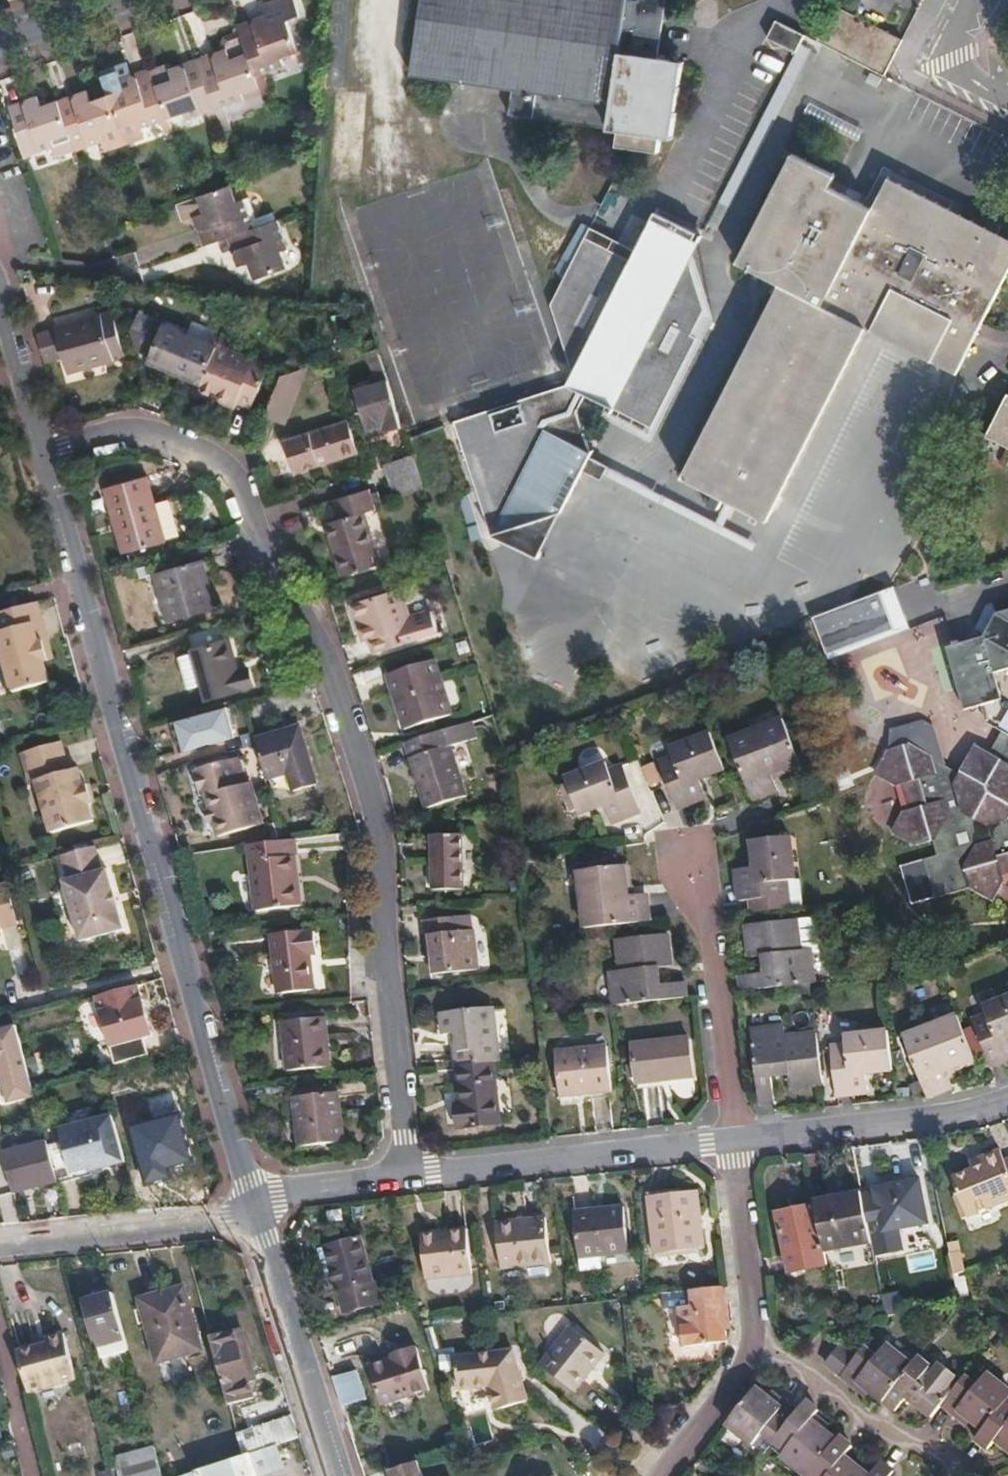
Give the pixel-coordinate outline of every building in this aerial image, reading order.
[(682,65),(653,61),(662,0),(418,0),(407,81),(507,95),(504,121),(614,137),(612,151),(656,157),(658,142),(671,144),(682,65)] [(264,14),(254,17),(251,24),(253,29),(244,31),(257,71),(280,64),(278,56),(295,51),(304,48),(299,28),(312,24),(305,2),(274,12),(277,22),(267,24),(264,14)] [(896,42),(828,7),(808,45),(878,80),(897,43),(896,42)] [(254,17),(241,22),(244,29),(244,31),(253,29),(251,24),(254,17)] [(784,56),(794,38),(764,22),(755,41),(784,56)] [(242,92),(262,86),(257,71),(244,31),(244,29),(229,34),(226,41),(227,46),(217,48),(213,55),(215,62),(201,66),(208,87),(215,108),(244,98),(242,92)] [(892,71),(906,75),(915,46),(901,42),(892,71)] [(799,45),(757,131),(769,137),(811,51),(799,45)] [(217,48),(197,55),(201,66),(215,62),(213,55),(217,48)] [(201,66),(197,55),(178,61),(184,64),(186,71),(201,66)] [(185,117),(215,108),(208,87),(201,66),(186,71),(184,64),(178,61),(170,63),(169,61),(151,66),(155,77),(168,118),(183,113),(185,117)] [(155,77),(151,66),(127,74),(135,77),(137,83),(155,77)] [(120,88),(109,91),(126,142),(140,137),(137,127),(168,118),(155,77),(137,83),(135,77),(127,74),(116,77),(120,88)] [(84,88),(72,92),(75,103),(87,98),(84,88)] [(72,92),(58,96),(76,148),(103,139),(105,148),(126,142),(109,91),(87,98),(75,103),(72,92)] [(28,107),(13,112),(27,153),(54,143),(57,154),(76,148),(58,96),(44,101),(41,92),(29,96),(26,100),(28,107)] [(29,96),(10,103),(13,112),(28,107),(26,100),(29,96)] [(868,322),(959,367),(1007,269),(1007,229),(890,170),(875,201),(833,179),(837,169),(794,147),(740,255),(782,278),(678,482),(766,526),(868,322)] [(239,236),(251,232),(242,203),(234,206),(228,190),(196,201),(196,202),(175,210),(180,225),(188,226),(194,224),(196,230),(202,232),(206,230),(211,246),(228,240),(239,236)] [(588,455),(575,415),(583,399),(648,431),(682,361),(692,341),(689,336),(701,311),(686,263),(697,237),(650,214),(632,252),(626,262),(580,240),(546,305),(549,316),(569,376),(563,388),(492,411),(449,425),(484,528),(487,539),(558,516),(569,494),(578,475),(591,481),(598,467),(586,460),(588,455)] [(285,252),(275,224),(251,232),(239,236),(243,249),(236,251),(234,256),(237,268),(248,264),(253,279),(283,269),(278,254),(285,252)] [(196,230),(202,249),(211,246),(206,230),(202,232),(196,230)] [(632,252),(585,230),(580,240),(626,262),(632,252)] [(228,240),(234,256),(236,251),(243,249),(239,236),(228,240)] [(125,360),(111,314),(54,330),(68,376),(125,360)] [(200,387),(215,350),(161,328),(145,365),(200,387)] [(250,413),(268,369),(216,347),(215,350),(200,387),(195,397),(225,409),(229,397),(237,400),(235,406),(250,413)] [(398,422),(376,351),(362,355),(370,383),(356,387),(369,430),(398,422)] [(233,413),(235,406),(237,400),(229,397),(225,409),(233,413)] [(1005,399),(983,443),(1007,455),(1007,401),(1005,399)] [(272,435),(284,406),(272,401),(267,411),(260,430),(272,435)] [(357,456),(346,423),(282,443),(293,476),(357,456)] [(420,491),(410,457),(379,466),(390,501),(420,491)] [(161,549),(141,481),(100,492),(110,528),(114,526),(123,559),(161,549)] [(379,569),(363,517),(376,514),(373,506),(369,493),(332,504),(339,524),(323,529),(340,581),(379,569)] [(534,564),(558,516),(487,539),(488,540),(534,564)] [(213,614),(198,564),(150,578),(165,629),(213,614)] [(414,646),(398,592),(347,609),(357,641),(364,640),(370,659),(414,646)] [(37,602),(16,608),(0,612),(0,649),(12,693),(16,692),(38,685),(48,682),(43,661),(47,660),(46,655),(43,642),(47,641),(37,602)] [(967,895),(997,910),(1007,889),(1007,612),(986,618),(972,645),(939,654),(961,718),(978,713),(983,727),(996,733),(985,757),(971,750),(959,776),(914,753),(905,749),(883,758),(872,785),(893,795),(901,818),(891,841),(914,853),(928,849),(933,863),(924,865),(901,874),(914,912),(937,903),(967,895)] [(47,641),(43,642),(46,655),(47,660),(53,659),(51,654),(47,641)] [(248,692),(243,675),(235,676),(224,643),(189,653),(190,657),(199,687),(204,704),(248,692)] [(199,687),(190,657),(173,661),(182,692),(199,687)] [(449,721),(433,665),(384,679),(401,734),(449,721)] [(179,719),(188,751),(239,737),(230,705),(179,719)] [(798,765),(782,721),(731,741),(753,799),(784,788),(781,778),(778,773),(798,765)] [(311,790),(294,733),(254,743),(265,782),(285,776),(291,796),(311,790)] [(465,802),(450,751),(442,752),(438,738),(405,748),(424,814),(465,802)] [(726,772),(712,738),(671,754),(673,761),(660,766),(677,809),(704,799),(700,789),(698,782),(706,779),(726,772)] [(93,801),(89,783),(84,766),(75,768),(67,739),(53,743),(31,748),(24,751),(31,781),(37,779),(51,830),(53,830),(75,823),(98,818),(93,801)] [(259,827),(238,757),(194,769),(197,777),(190,779),(193,793),(200,791),(207,813),(210,824),(214,839),(259,827)] [(800,770),(798,765),(778,773),(781,778),(800,770)] [(641,813),(625,769),(611,774),(607,767),(565,783),(579,818),(598,811),(607,808),(609,815),(613,824),(641,813)] [(708,786),(706,779),(698,782),(700,789),(708,786)] [(609,815),(607,808),(598,811),(601,816),(609,815)] [(210,824),(207,813),(201,814),(204,825),(210,824)] [(469,890),(471,834),(433,833),(432,889),(469,890)] [(796,886),(792,838),(755,840),(757,859),(758,869),(750,869),(739,870),(742,899),(752,898),(754,914),(790,911),(787,886),(796,886)] [(298,910),(293,859),(286,860),(283,843),(246,847),(253,915),(298,910)] [(82,849),(60,854),(67,879),(61,880),(77,941),(121,930),(105,869),(100,870),(94,846),(82,849)] [(758,869),(757,859),(749,860),(750,869),(758,869)] [(641,921),(636,885),(630,886),(621,887),(619,867),(574,872),(580,928),(641,921)] [(630,886),(627,867),(619,867),(621,887),(630,886)] [(16,922),(5,883),(0,885),(0,926),(16,922)] [(414,918),(414,909),(401,911),(401,919),(414,918)] [(474,972),(469,929),(454,931),(452,916),(418,919),(422,956),(430,955),(431,964),(429,965),(431,976),(474,972)] [(796,951),(794,923),(746,927),(749,956),(754,955),(763,954),(765,975),(756,975),(740,977),(741,990),(814,984),(811,950),(796,951)] [(315,959),(312,937),(306,937),(304,934),(270,938),(276,999),(313,995),(309,960),(315,959)] [(652,986),(650,966),(660,966),(665,966),(662,935),(614,940),(617,970),(601,972),(605,1008),(678,1000),(677,984),(662,985),(652,986)] [(765,975),(763,954),(754,955),(756,975),(765,975)] [(431,964),(430,955),(422,956),(423,965),(429,965),(431,964)] [(662,985),(660,966),(650,966),(652,986),(662,985)] [(120,990),(95,996),(113,1062),(138,1055),(148,1052),(144,1035),(153,1033),(143,998),(142,999),(139,985),(120,990)] [(979,1011),(985,1028),(971,1034),(988,1076),(1007,1068),(1007,1047),(1006,1043),(1007,1043),(1007,1000),(979,1011)] [(496,1062),(491,1012),(433,1018),(436,1041),(447,1039),(450,1066),(490,1062),(496,1062)] [(327,1069),(323,1036),(326,1036),(324,1017),(281,1022),(287,1074),(327,1069)] [(35,1099),(23,1022),(0,1026),(0,1068),(5,1067),(11,1103),(35,1099)] [(967,1064),(949,1022),(900,1041),(922,1091),(925,1090),(947,1087),(944,1081),(940,1076),(967,1064)] [(818,1087),(813,1038),(784,1042),(782,1029),(747,1031),(752,1102),(768,1100),(766,1078),(786,1077),(787,1090),(818,1087)] [(691,1077),(686,1039),(629,1045),(634,1083),(691,1077)] [(887,1079),(885,1041),(844,1043),(845,1055),(829,1056),(829,1058),(820,1060),(822,1080),(830,1080),(830,1099),(863,1098),(862,1089),(861,1079),(870,1080),(887,1079)] [(610,1093),(605,1047),(551,1053),(556,1099),(610,1093)] [(497,1129),(490,1062),(450,1066),(454,1108),(446,1108),(449,1134),(497,1129)] [(944,1081),(970,1072),(967,1064),(940,1076),(944,1081)] [(870,1088),(870,1080),(861,1079),(862,1089),(870,1088)] [(924,1097),(948,1091),(947,1087),(925,1090),(922,1091),(924,1097)] [(343,1143),(337,1095),(290,1100),(296,1149),(343,1143)] [(156,1119),(169,1168),(194,1161),(181,1113),(156,1119)] [(86,1123),(44,1135),(53,1169),(57,1185),(89,1177),(87,1167),(97,1165),(99,1164),(106,1167),(126,1161),(114,1116),(86,1123)] [(53,1169),(42,1129),(0,1140),(0,1157),(1,1159),(0,1159),(0,1170),(3,1182),(53,1169)] [(989,1151),(978,1155),(981,1164),(968,1170),(948,1176),(964,1215),(998,1202),(1007,1198),(1007,1159),(1000,1162),(996,1153),(990,1155),(989,1151)] [(981,1164),(978,1155),(965,1160),(968,1170),(981,1164)] [(871,1190),(882,1232),(926,1222),(917,1180),(871,1190)] [(642,1197),(647,1255),(697,1249),(691,1192),(642,1197)] [(868,1236),(859,1192),(836,1197),(845,1241),(868,1236)] [(845,1241),(836,1197),(827,1199),(829,1206),(814,1208),(822,1249),(829,1254),(833,1255),(837,1255),(840,1253),(846,1246),(845,1241)] [(829,1206),(827,1199),(812,1201),(813,1205),(814,1208),(829,1206)] [(814,1208),(813,1205),(773,1214),(785,1272),(786,1278),(827,1269),(822,1249),(814,1208)] [(569,1211),(573,1259),(623,1255),(619,1207),(569,1211)] [(490,1224),(494,1269),(543,1266),(540,1220),(490,1224)] [(415,1232),(420,1280),(466,1278),(463,1229),(415,1232)] [(355,1234),(321,1246),(332,1277),(344,1313),(387,1298),(379,1274),(370,1277),(355,1234)] [(965,1271),(958,1244),(946,1248),(952,1276),(953,1276),(965,1271)] [(321,1246),(313,1249),(324,1280),(332,1277),(321,1246)] [(952,1276),(946,1248),(930,1251),(937,1274),(943,1273),(945,1278),(952,1276)] [(721,1323),(716,1286),(683,1290),(685,1304),(669,1306),(675,1349),(718,1344),(716,1324),(721,1323)] [(199,1350),(183,1289),(140,1300),(157,1361),(199,1350)] [(128,1351),(112,1296),(85,1303),(95,1340),(99,1340),(104,1358),(128,1351)] [(535,1364),(572,1394),(603,1357),(566,1326),(535,1364)] [(242,1333),(212,1341),(231,1410),(254,1403),(250,1384),(246,1384),(237,1353),(247,1350),(242,1333)] [(78,1382),(66,1335),(47,1340),(49,1346),(19,1355),(30,1396),(78,1382)] [(879,1405),(908,1367),(884,1348),(878,1356),(863,1346),(852,1360),(838,1379),(848,1387),(851,1383),(866,1395),(879,1405)] [(838,1379),(852,1360),(835,1348),(821,1365),(838,1379)] [(364,1368),(377,1407),(425,1393),(412,1349),(389,1356),(391,1360),(364,1368)] [(525,1405),(511,1359),(509,1352),(450,1360),(456,1392),(485,1389),(493,1413),(525,1405)] [(933,1413),(956,1382),(951,1379),(931,1365),(927,1369),(914,1360),(908,1367),(879,1405),(891,1415),(902,1402),(925,1420),(933,1413)] [(361,1390),(355,1372),(331,1379),(337,1398),(361,1390)] [(995,1412),(1004,1400),(978,1381),(969,1391),(956,1382),(933,1413),(944,1422),(948,1417),(962,1428),(975,1438),(995,1412)] [(866,1395),(851,1383),(848,1387),(862,1399),(866,1395)] [(776,1446),(799,1415),(787,1406),(784,1411),(769,1399),(754,1387),(726,1424),(755,1446),(762,1437),(764,1436),(776,1446)] [(787,1406),(772,1394),(769,1399),(784,1411),(787,1406)] [(831,1450),(819,1440),(808,1431),(811,1427),(818,1418),(805,1409),(799,1415),(776,1446),(771,1452),(783,1461),(779,1466),(793,1475),(812,1475),(831,1450)] [(1007,1422),(995,1412),(975,1438),(970,1445),(983,1454),(991,1445),(1007,1457),(1007,1422)] [(962,1428),(948,1417),(944,1422),(958,1432),(962,1428)] [(299,1438),(293,1421),(239,1439),(244,1456),(273,1447),(299,1438)] [(822,1437),(811,1427),(808,1431),(819,1440),(822,1437)] [(842,1468),(851,1457),(836,1445),(831,1450),(812,1475),(852,1475),(842,1468)] [(114,1459),(119,1475),(163,1475),(155,1446),(114,1459)] [(280,1470),(273,1447),(244,1456),(185,1475),(261,1475),(280,1470)]
